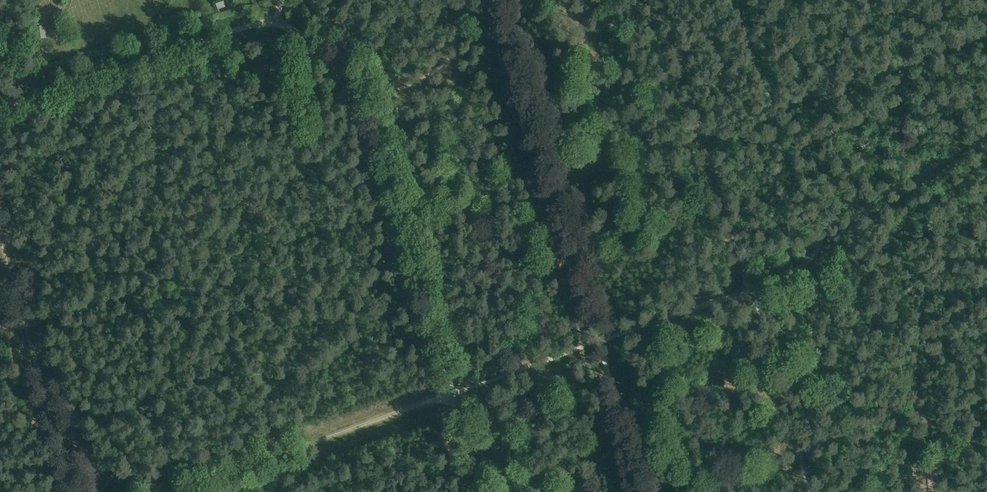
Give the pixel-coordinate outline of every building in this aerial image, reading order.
[(224,1),(216,4),(218,9),(225,7),(224,1)]
